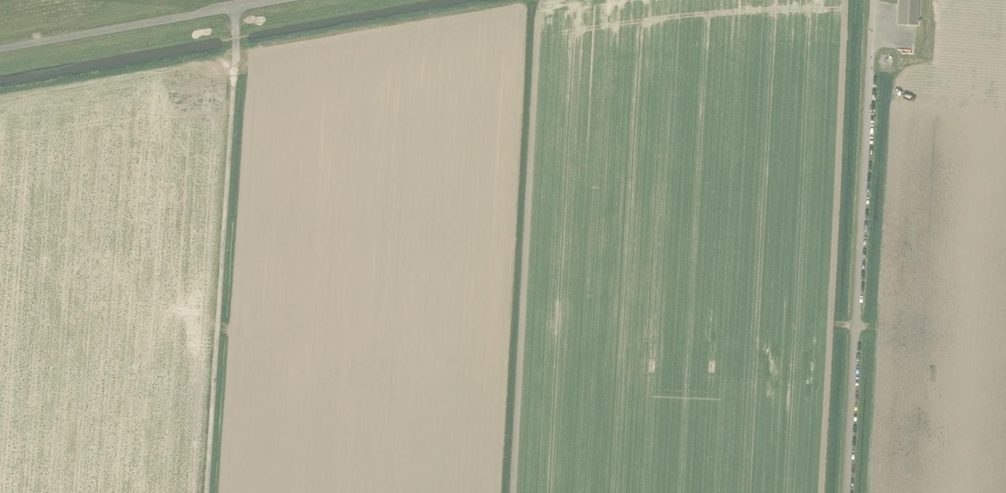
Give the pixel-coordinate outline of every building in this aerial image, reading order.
[(898,22),(918,24),(920,0),(899,0),(898,22)]
